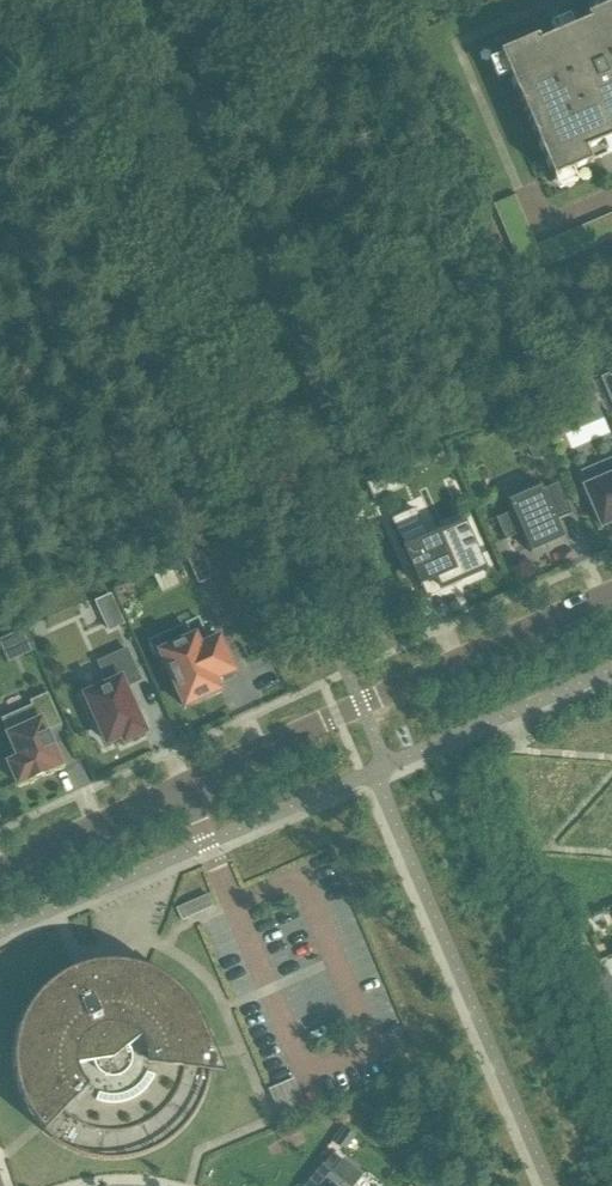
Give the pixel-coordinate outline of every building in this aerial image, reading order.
[(588,15),(590,20),(540,41),(538,36),(499,52),(553,180),(602,159),(600,153),(611,148),(611,5),(588,15)] [(602,374),(611,397),(611,370),(602,374)] [(572,413),(598,402),(590,382),(564,393),(572,413)] [(529,453),(534,463),(549,455),(545,446),(529,453)] [(583,472),(589,485),(585,487),(602,527),(611,523),(611,475),(610,476),(604,463),(583,472)] [(379,480),(368,485),(372,494),(383,489),(379,480)] [(573,515),(559,483),(544,490),(542,484),(507,499),(513,512),(496,519),(506,542),(523,534),(532,554),(566,539),(558,522),(573,515)] [(429,541),(415,509),(392,519),(404,548),(403,549),(420,588),(422,587),(424,593),(440,586),(441,590),(487,570),(467,524),(429,541)] [(199,584),(213,577),(201,550),(187,557),(199,584)] [(102,615),(109,630),(125,623),(117,607),(102,615)] [(33,651),(24,630),(12,635),(21,656),(33,651)] [(160,651),(185,707),(221,691),(216,680),(236,671),(221,637),(201,645),(196,635),(160,651)] [(137,698),(133,688),(145,682),(130,649),(99,663),(109,685),(86,695),(111,751),(129,742),(132,747),(155,737),(145,714),(145,713),(138,697),(137,698)] [(29,782),(51,772),(50,771),(62,766),(47,732),(62,726),(48,693),(30,702),(32,706),(1,720),(19,759),(8,764),(18,785),(28,781),(29,782)] [(28,1109),(32,1115),(39,1124),(45,1130),(46,1132),(59,1142),(70,1150),(89,1155),(106,1157),(122,1158),(139,1155),(160,1146),(172,1139),(186,1126),(195,1113),(205,1094),(209,1081),(211,1069),(226,1073),(199,1011),(191,1000),(184,992),(174,984),(163,976),(153,971),(140,966),(126,963),(107,962),(92,965),(76,969),(60,978),(45,990),(33,1002),(22,1022),(17,1040),(15,1059),(17,1077),(21,1092),(28,1109)] [(599,975),(605,988),(611,985),(611,980),(608,971),(599,975)] [(346,1128),(335,1144),(346,1152),(357,1135),(358,1135),(347,1127),(346,1128)] [(361,1176),(341,1159),(340,1160),(331,1171),(323,1164),(305,1185),(353,1185),(361,1176)]
